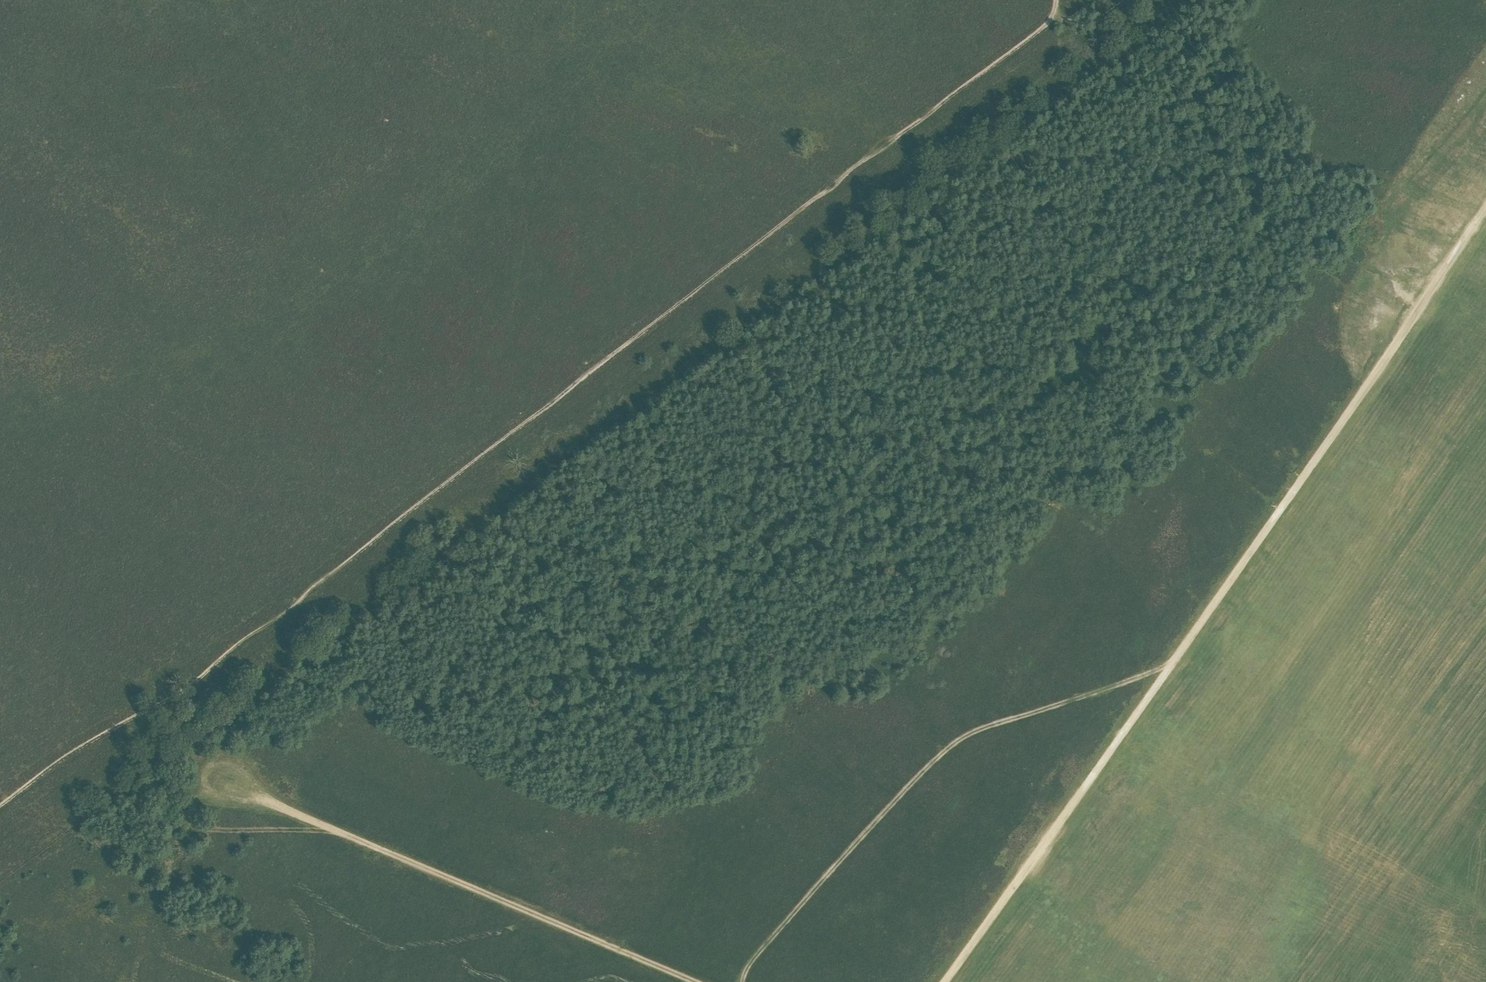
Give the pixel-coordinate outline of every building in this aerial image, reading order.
[(1440,128),(1437,133),(1457,145),(1460,141),(1440,128)]
